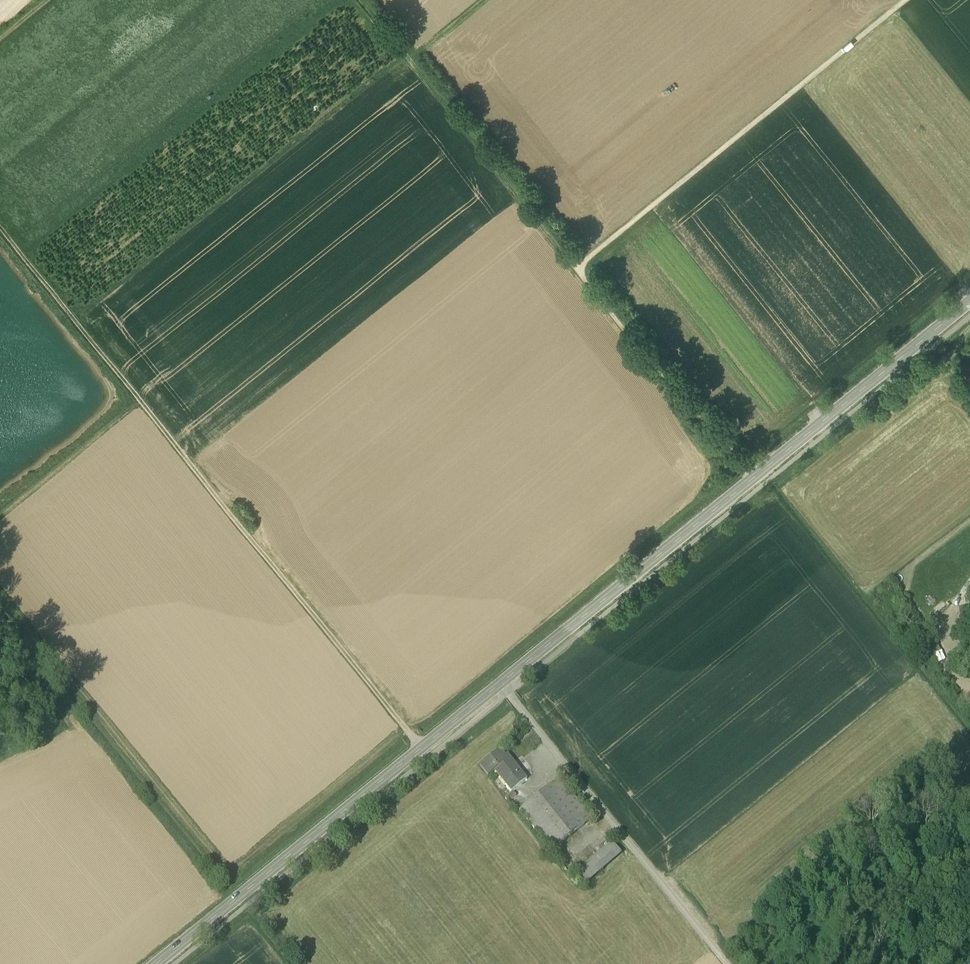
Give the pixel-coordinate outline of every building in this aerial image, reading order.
[(936,663),(946,660),(944,651),(934,654),(936,663)] [(508,761),(500,751),(482,765),(490,776),(498,770),(508,783),(505,785),(511,793),(527,780),(511,759),(508,761)] [(561,779),(520,811),(551,852),(593,820),(561,779)] [(509,803),(517,797),(513,793),(505,799),(509,803)] [(588,883),(620,856),(610,845),(578,872),(588,883)]
